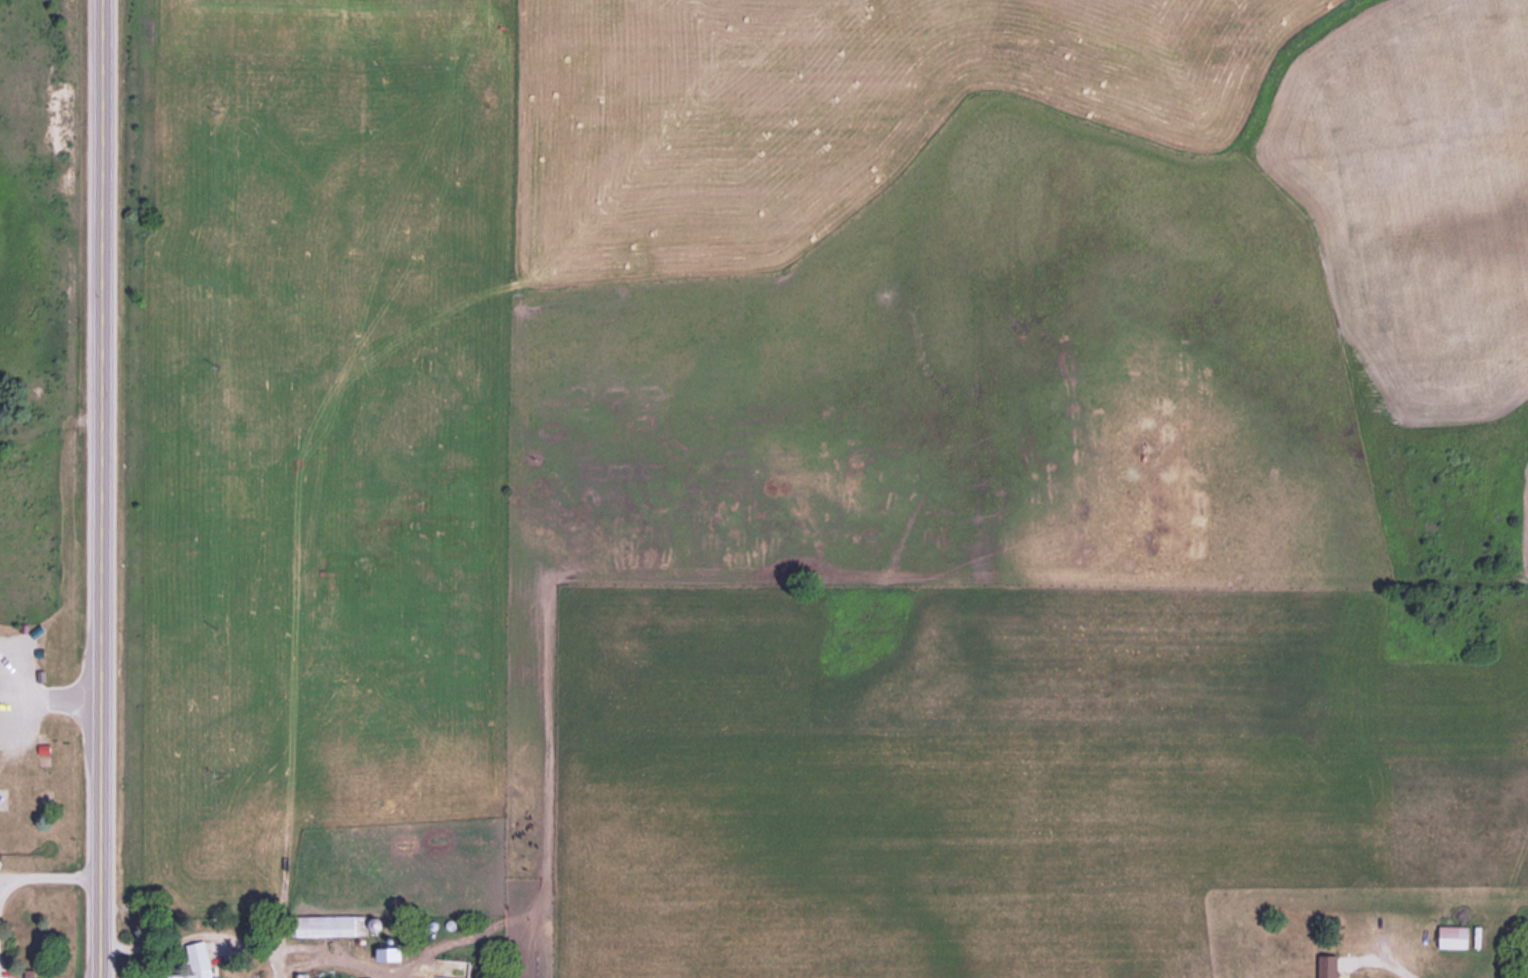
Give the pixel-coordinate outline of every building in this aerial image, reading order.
[(368,916),(300,916),(300,936),(368,936),(368,916)] [(1472,948),(1472,925),(1441,925),(1441,948),(1472,948)] [(186,942),(185,963),(159,962),(159,977),(212,977),(212,943),(186,942)] [(1335,955),(1334,977),(1349,977),(1349,970),(1355,971),(1356,955),(1335,955)]
